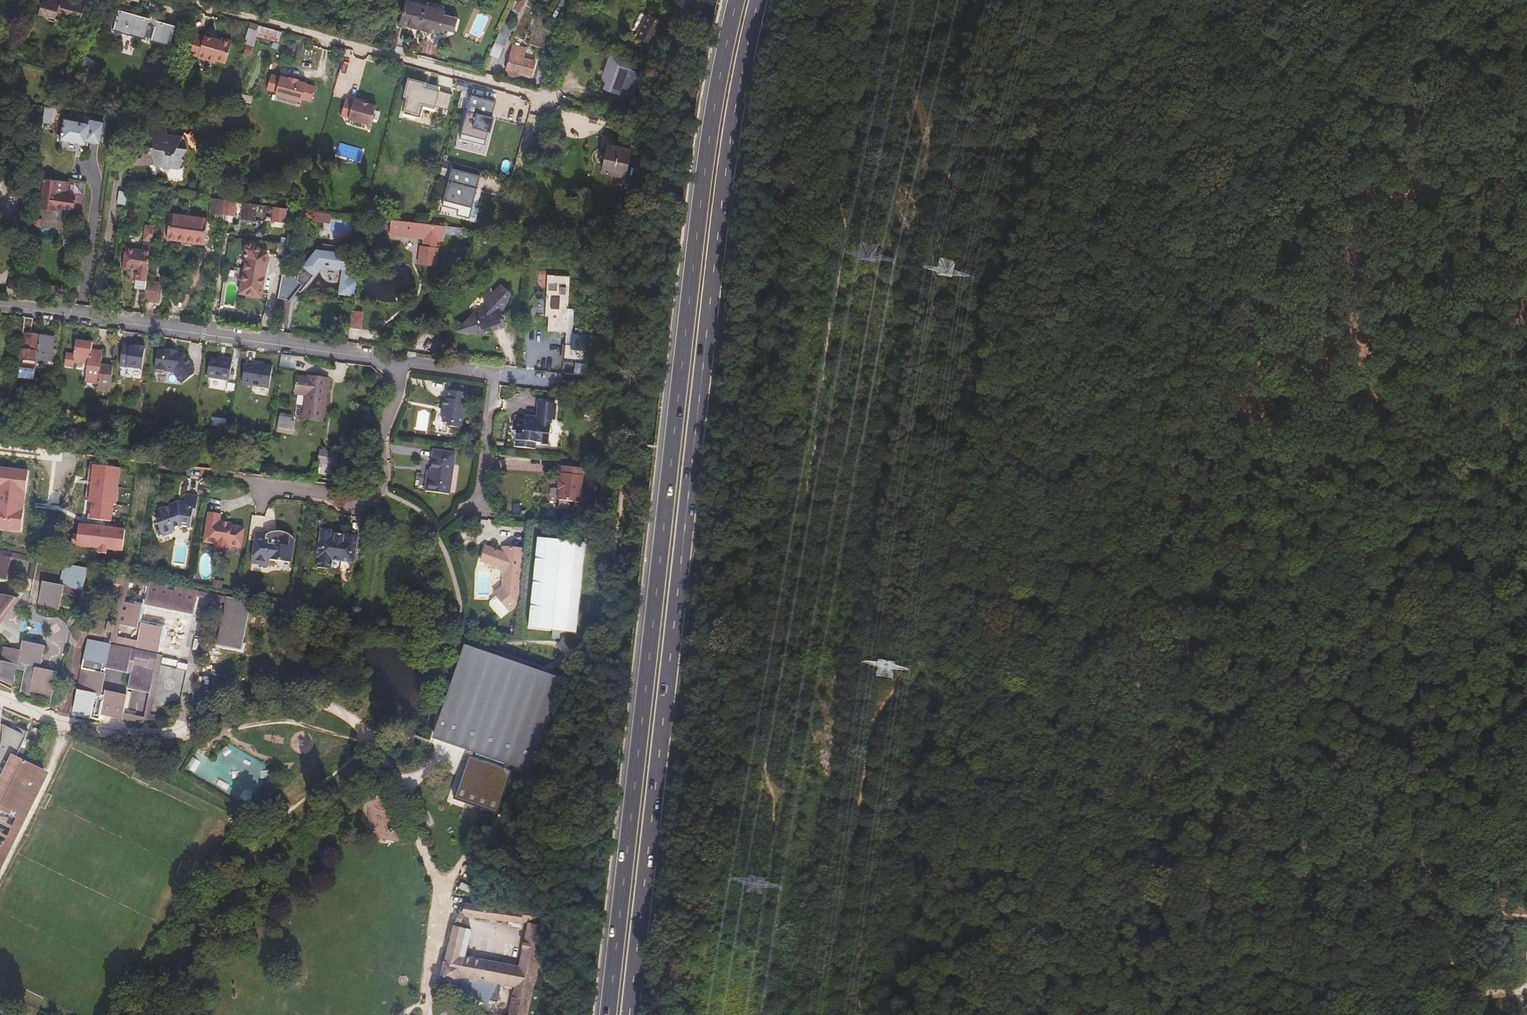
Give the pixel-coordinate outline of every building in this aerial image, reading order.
[(85,6),(62,0),(60,4),(50,1),(48,6),(41,4),(38,15),(55,20),(56,18),(79,24),(85,6)] [(565,3),(562,2),(563,0),(557,0),(550,19),(558,22),(565,3)] [(699,20),(704,0),(691,0),(692,0),(691,3),(688,15),(699,20)] [(415,40),(424,8),(406,3),(400,26),(409,29),(408,33),(407,38),(415,40)] [(502,29),(508,31),(519,8),(513,5),(502,29)] [(415,40),(426,43),(428,38),(429,34),(437,36),(443,13),(424,8),(415,40)] [(168,50),(174,28),(154,23),(155,20),(149,18),(148,22),(117,14),(110,34),(143,43),(144,41),(149,41),(149,44),(168,50)] [(685,19),(698,25),(699,20),(688,15),(685,19)] [(649,46),(660,25),(646,18),(635,39),(649,46)] [(256,27),(250,26),(246,39),(253,40),(253,38),(256,27)] [(279,34),(256,27),(253,38),(277,44),(279,34)] [(493,46),(502,49),(507,37),(499,35),(493,46)] [(217,43),(211,42),(202,39),(201,41),(193,38),(187,58),(195,60),(195,62),(212,67),(212,64),(222,67),(228,44),(217,41),(217,43)] [(253,40),(246,39),(244,47),(250,49),(253,40)] [(493,46),(488,58),(497,61),(502,49),(493,46)] [(651,46),(645,62),(655,66),(661,51),(651,46)] [(506,79),(517,82),(519,76),(523,60),(525,50),(520,49),(519,54),(510,52),(505,72),(508,74),(506,79)] [(610,92),(633,99),(641,69),(630,66),(631,64),(619,61),(612,59),(605,81),(613,83),(610,92)] [(523,60),(519,76),(531,79),(535,64),(524,61),(523,60)] [(308,104),(312,90),(302,87),(302,85),(294,84),(295,81),(286,79),(286,81),(277,79),(277,80),(268,78),(263,93),(272,94),(272,97),(298,103),(298,102),(308,104)] [(441,86),(408,78),(403,95),(409,97),(405,113),(420,117),(422,108),(435,111),(436,107),(448,110),(453,94),(440,91),(441,86)] [(458,90),(462,98),(470,94),(466,86),(458,90)] [(469,98),(457,141),(482,148),(486,133),(488,133),(492,120),(489,120),(494,105),(469,98)] [(369,128),(374,109),(351,103),(351,104),(343,102),(338,119),(346,121),(346,122),(369,128)] [(50,124),(51,108),(42,107),(41,123),(50,124)] [(595,119),(588,118),(586,125),(593,127),(595,119)] [(97,145),(101,125),(81,121),(80,125),(61,122),(56,150),(81,156),(84,143),(97,145)] [(148,149),(151,166),(166,167),(167,170),(176,171),(180,162),(177,161),(181,150),(174,149),(180,137),(165,135),(165,129),(151,128),(148,132),(152,149),(148,149)] [(639,143),(641,132),(633,130),(630,141),(639,143)] [(621,181),(628,154),(606,148),(599,175),(621,181)] [(499,171),(506,174),(510,162),(503,160),(499,171)] [(465,220),(477,178),(450,170),(439,207),(454,212),(453,217),(465,220)] [(65,184),(41,181),(38,210),(52,211),(52,206),(62,207),(61,210),(79,212),(81,197),(64,195),(65,184)] [(122,207),(124,195),(115,194),(114,207),(122,207)] [(222,203),(221,216),(231,218),(232,204),(222,203)] [(232,204),(231,218),(240,219),(241,205),(232,204)] [(212,216),(221,216),(222,206),(212,205),(212,216)] [(241,205),(240,219),(251,220),(252,207),(241,205)] [(252,207),(251,220),(269,222),(271,209),(252,207)] [(271,209),(269,222),(282,224),(284,211),(271,209)] [(302,221),(328,225),(329,218),(303,214),(302,221)] [(201,247),(204,222),(168,218),(165,243),(201,247)] [(439,243),(440,229),(386,223),(386,227),(385,236),(421,241),(420,248),(416,248),(414,267),(431,269),(434,250),(431,249),(432,242),(439,243)] [(141,243),(150,244),(151,229),(142,228),(141,243)] [(538,243),(531,242),(530,250),(537,250),(538,243)] [(134,292),(144,293),(146,282),(147,274),(150,245),(150,244),(141,243),(139,253),(123,252),(122,268),(136,270),(134,283),(135,283),(134,292)] [(240,250),(241,254),(244,261),(239,293),(260,296),(266,260),(266,252),(258,252),(253,246),(251,245),(250,244),(248,243),(246,243),(242,245),(240,247),(240,250)] [(313,271),(310,274),(305,270),(298,278),(298,280),(280,277),(278,295),(277,300),(290,302),(293,300),(295,302),(322,268),(326,268),(326,270),(329,270),(329,269),(345,271),(344,275),(342,275),(341,282),(343,282),(341,295),(355,297),(357,287),(349,286),(350,280),(348,279),(348,275),(347,275),(347,271),(349,271),(351,259),(335,257),(335,253),(334,251),(327,250),(324,252),(324,255),(316,254),(310,262),(312,264),(310,266),(310,268),(313,271)] [(147,274),(146,282),(159,283),(160,275),(147,274)] [(558,292),(560,279),(549,278),(548,291),(558,292)] [(570,280),(560,279),(558,292),(548,291),(545,316),(548,317),(547,331),(565,332),(567,310),(570,280)] [(3,297),(17,299),(19,282),(9,282),(6,284),(3,297)] [(159,283),(146,282),(144,293),(143,303),(157,305),(159,283)] [(497,287),(486,299),(488,301),(483,307),(484,310),(472,314),(456,333),(481,336),(481,329),(490,326),(492,332),(504,327),(498,312),(500,311),(501,309),(503,306),(505,303),(506,300),(507,298),(507,296),(507,294),(503,290),(502,291),(497,287)] [(565,332),(564,345),(571,346),(572,334),(575,334),(575,328),(572,328),(574,311),(567,310),(565,332)] [(364,314),(354,313),(352,330),(362,331),(364,314)] [(34,333),(35,320),(27,319),(25,336),(28,336),(26,351),(25,359),(54,363),(57,340),(38,337),(34,336),(34,333)] [(563,362),(583,364),(586,329),(575,328),(575,334),(572,334),(571,346),(564,345),(563,362)] [(112,393),(115,370),(101,368),(103,355),(91,353),(92,347),(78,345),(76,358),(68,356),(67,368),(75,369),(76,364),(88,366),(87,383),(98,385),(98,391),(112,393)] [(121,369),(144,372),(147,350),(138,349),(138,351),(132,350),(132,348),(125,347),(121,369)] [(166,372),(167,372),(175,373),(184,385),(196,376),(197,371),(193,365),(187,355),(180,354),(176,353),(176,352),(168,350),(167,352),(166,359),(159,358),(157,368),(157,370),(157,371),(158,373),(159,374),(161,375),(162,375),(164,374),(165,374),(166,372)] [(166,359),(167,352),(160,351),(159,358),(166,359)] [(294,369),(295,356),(279,355),(279,368),(294,369)] [(209,379),(231,382),(234,362),(225,360),(225,363),(219,362),(212,360),(209,379)] [(243,386),(270,391),(274,368),(266,367),(266,370),(259,368),(247,366),(243,386)] [(325,421),(331,379),(311,376),(310,378),(300,377),(298,394),(308,395),(305,418),(325,421)] [(471,392),(449,390),(447,390),(446,398),(444,398),(442,407),(444,407),(443,413),(442,421),(451,423),(451,426),(462,427),(466,401),(471,401),(472,393),(471,392)] [(101,401),(99,416),(108,417),(110,402),(101,401)] [(537,419),(529,418),(529,421),(524,421),(521,420),(521,421),(515,421),(513,430),(518,431),(516,447),(533,448),(534,442),(540,443),(540,437),(549,438),(551,421),(554,421),(556,405),(539,403),(537,419)] [(296,435),(298,417),(279,415),(276,433),(296,435)] [(466,454),(471,460),(475,456),(470,450),(466,454)] [(334,467),(336,454),(318,452),(316,465),(334,467)] [(431,472),(430,472),(430,479),(427,478),(425,493),(452,496),(458,455),(434,452),(431,472)] [(562,459),(562,468),(581,470),(582,462),(562,459)] [(122,468),(93,464),(86,519),(115,522),(122,468)] [(0,467),(0,529),(20,531),(27,470),(0,467)] [(561,476),(560,481),(560,483),(559,491),(558,501),(589,505),(590,494),(580,492),(582,478),(580,478),(581,470),(562,468),(557,467),(556,475),(561,476)] [(195,520),(198,498),(184,497),(183,504),(177,504),(159,510),(157,521),(164,537),(173,534),(172,531),(180,527),(189,528),(191,519),(195,520)] [(220,521),(221,515),(209,513),(204,542),(216,544),(215,550),(228,552),(229,546),(241,548),(243,528),(232,526),(232,523),(220,521)] [(597,522),(590,522),(589,529),(596,530),(597,522)] [(125,528),(79,523),(76,547),(122,552),(125,528)] [(334,532),(320,530),(316,559),(318,559),(317,569),(331,571),(332,561),(354,565),(358,537),(347,536),(346,542),(333,540),(334,532)] [(270,534),(256,532),(253,558),(264,566),(268,567),(269,561),(289,564),(292,541),(287,536),(284,534),(284,536),(276,535),(275,537),(270,536),(270,534)] [(507,555),(500,554),(484,547),(478,560),(496,568),(501,576),(499,587),(489,594),(491,597),(503,613),(514,605),(522,550),(508,547),(507,555)] [(9,583),(14,560),(35,565),(41,566),(67,571),(64,587),(46,583),(42,607),(62,611),(66,595),(85,599),(91,570),(0,551),(0,581),(9,583)] [(555,634),(571,635),(583,558),(535,552),(523,629),(547,632),(546,640),(554,641),(555,634)] [(38,583),(41,566),(35,565),(32,582),(38,583)] [(121,604),(128,605),(132,585),(152,589),(153,583),(126,577),(124,588),(121,604)] [(153,583),(152,589),(149,607),(196,617),(199,598),(200,593),(153,583)] [(200,593),(199,598),(228,604),(229,599),(200,593)] [(18,599),(0,595),(0,623),(18,599)] [(494,619),(503,613),(491,597),(486,601),(485,606),(494,619)] [(1,629),(23,600),(18,599),(0,623),(0,628),(1,629)] [(229,599),(228,604),(221,645),(245,651),(254,604),(229,599)] [(145,609),(128,605),(121,604),(117,625),(111,624),(109,633),(115,635),(116,628),(123,629),(134,631),(134,634),(143,636),(141,643),(140,650),(161,654),(166,630),(142,624),(145,609)] [(114,644),(140,650),(141,643),(122,640),(123,629),(116,628),(115,635),(114,644)] [(435,637),(442,639),(443,630),(436,630),(435,637)] [(112,653),(113,647),(90,642),(90,648),(112,653)] [(15,688),(19,671),(30,673),(24,693),(33,698),(34,694),(55,698),(60,675),(42,670),(47,648),(25,644),(23,652),(6,649),(3,662),(0,662),(0,681),(15,688)] [(133,657),(134,651),(113,647),(112,653),(110,666),(107,665),(106,669),(109,670),(109,671),(134,677),(132,691),(153,696),(159,663),(152,661),(150,670),(131,666),(133,657)] [(509,758),(533,766),(561,681),(464,649),(436,734),(476,747),(509,758)] [(151,727),(152,721),(153,717),(165,658),(134,651),(133,657),(152,661),(159,663),(153,696),(147,720),(126,715),(125,721),(151,727)] [(103,716),(125,721),(126,715),(130,697),(105,692),(108,676),(95,673),(96,670),(92,669),(91,672),(85,670),(80,693),(85,694),(98,696),(98,698),(106,700),(104,711),(103,716)] [(91,714),(103,716),(104,711),(82,706),(85,694),(80,693),(77,711),(82,712),(91,714)] [(430,723),(434,708),(425,705),(421,721),(430,723)] [(90,720),(91,714),(82,712),(80,718),(90,720)] [(10,842),(46,775),(18,761),(29,739),(3,726),(4,734),(0,747),(0,748),(0,786),(3,788),(0,793),(0,837),(10,842)] [(474,753),(472,758),(505,769),(509,758),(476,747),(474,753)] [(505,769),(472,758),(458,799),(491,810),(505,769)] [(525,921),(530,922),(549,927),(552,911),(537,908),(497,902),(496,907),(469,903),(467,914),(524,923),(525,921)] [(549,927),(530,922),(521,965),(465,951),(470,929),(457,926),(456,929),(443,978),(461,982),(460,986),(481,991),(484,979),(516,986),(511,1012),(526,1014),(530,1014),(549,927)]
